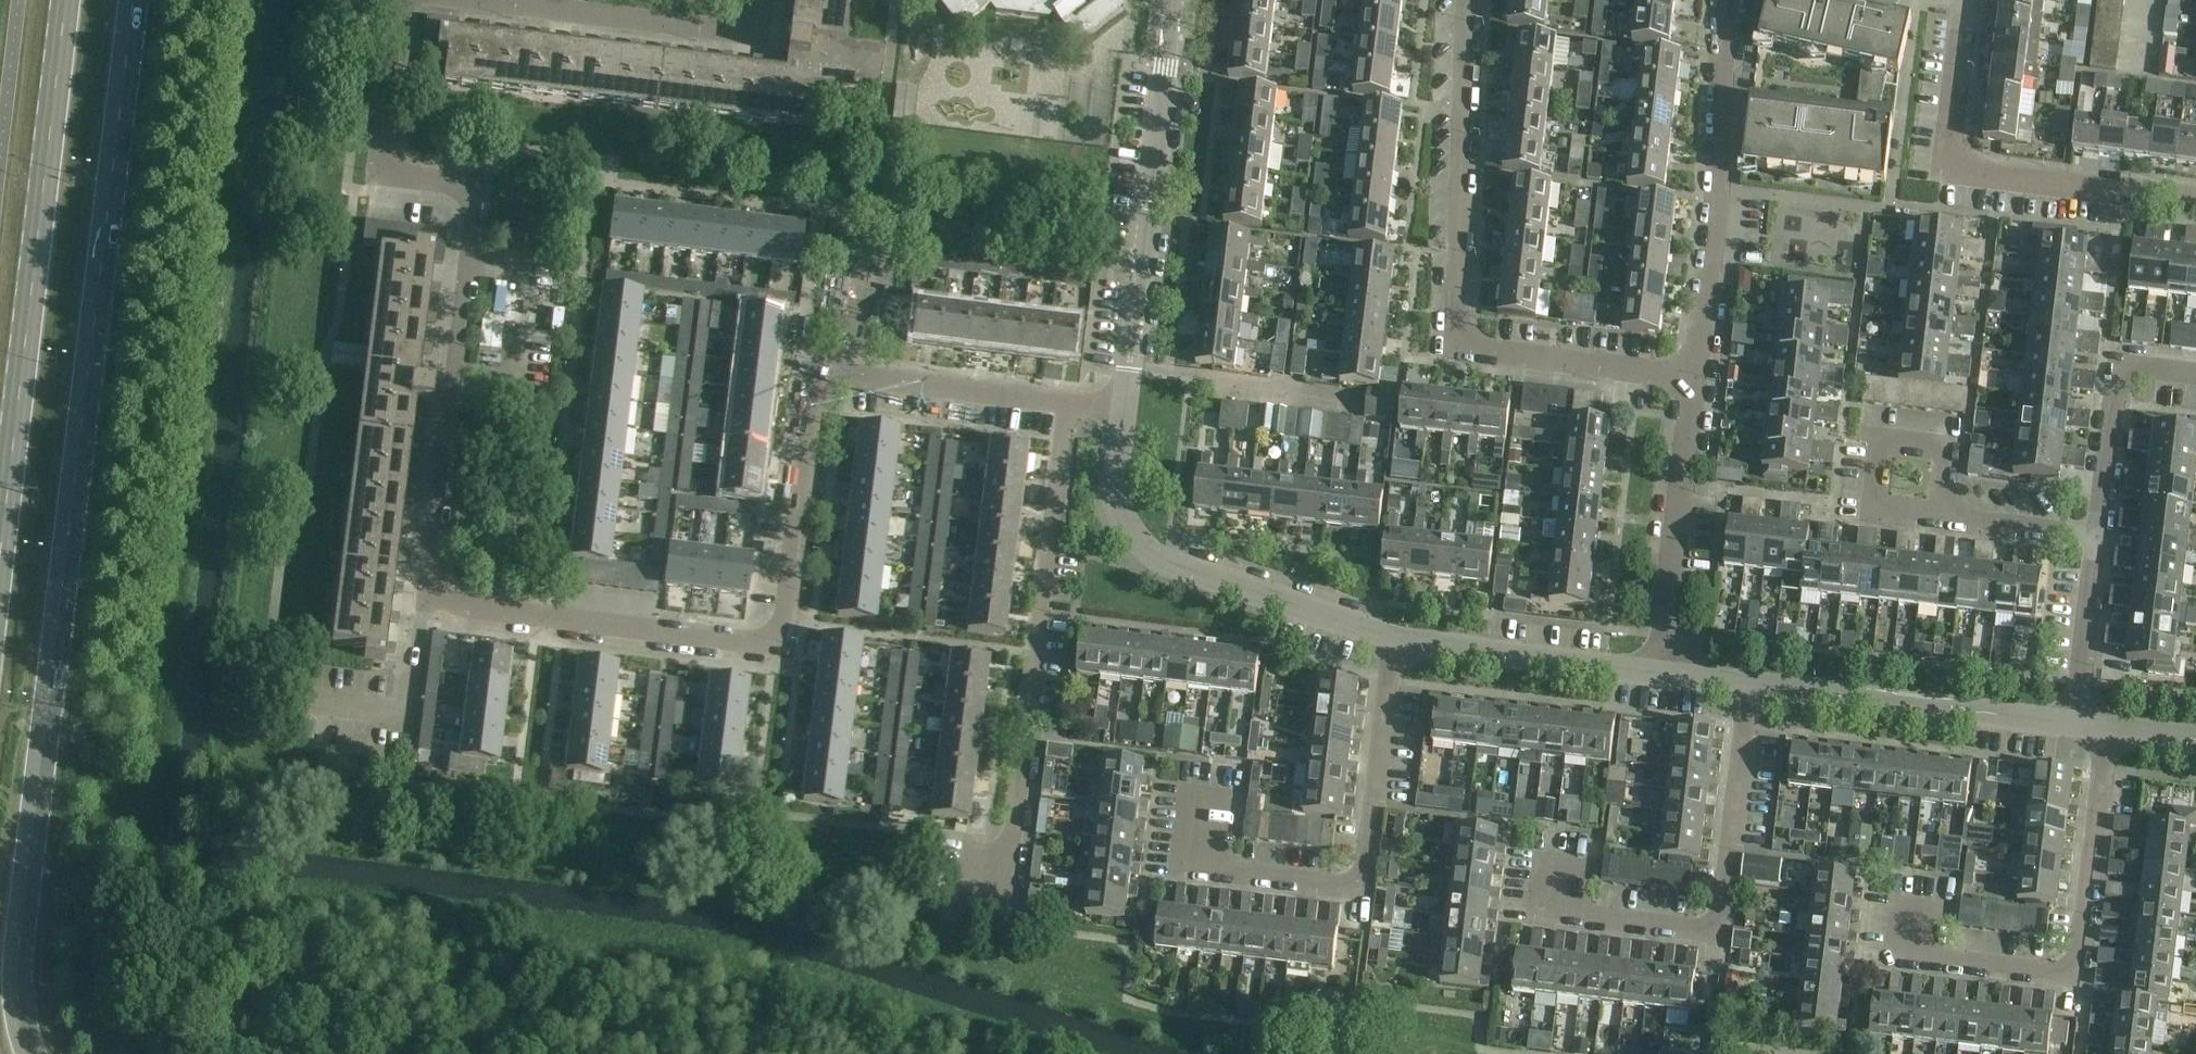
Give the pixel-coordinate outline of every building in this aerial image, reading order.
[(813,79),(879,88),(884,48),(843,43),(848,0),(801,0),(800,5),(784,3),(783,13),(799,15),(796,37),(789,36),(787,55),(788,55),(786,76),(813,79)] [(959,29),(989,6),(994,13),(1045,19),(1053,14),(1076,44),(1124,7),(1118,0),(936,0),(959,29)] [(1275,1),(1270,0),(1238,0),(1235,23),(1271,28),(1275,1)] [(1335,8),(1336,0),(1323,0),(1322,6),(1335,8)] [(1363,11),(1400,16),(1402,0),(1364,0),(1363,11)] [(1548,1),(1536,0),(1511,0),(1508,24),(1544,28),(1548,1)] [(1608,8),(1609,0),(1595,0),(1594,7),(1608,8)] [(1675,0),(1637,0),(1635,12),(1673,16),(1675,0)] [(1759,41),(1863,65),(1887,71),(1899,74),(1911,21),(1894,17),(1896,0),(1769,0),(1759,41)] [(1999,9),(2043,15),(2044,0),(2000,0),(1999,9)] [(2124,0),(2098,0),(2090,67),(2115,70),(2124,0)] [(1314,19),(1316,6),(1303,4),(1301,17),(1314,19)] [(1587,19),(1589,6),(1575,5),(1574,18),(1587,19)] [(1332,31),(1335,8),(1322,6),(1319,29),(1332,31)] [(1606,22),(1608,8),(1594,7),(1593,20),(1606,22)] [(2075,21),(2089,23),(2090,10),(2077,8),(2075,21)] [(2165,21),(2178,23),(2180,10),(2167,8),(2165,21)] [(2041,26),(2043,15),(1999,9),(1996,36),(2040,41),(2041,26)] [(1397,43),(1400,16),(1363,11),(1359,38),(1397,43)] [(1670,43),(1673,16),(1635,12),(1632,39),(1670,43)] [(813,79),(786,76),(760,73),(762,57),(753,55),(751,71),(730,69),(732,53),(723,52),(721,68),(699,65),(701,49),(693,48),(691,64),(668,61),(670,45),(661,44),(659,60),(638,57),(639,41),(631,40),(629,56),(608,53),(610,38),(600,37),(598,52),(578,49),(580,34),(570,33),(568,48),(548,46),(550,30),(540,29),(538,44),(517,42),(519,26),(510,25),(508,41),(485,38),(487,22),(476,21),(474,36),(456,34),(458,19),(427,15),(423,52),(446,54),(443,81),(808,127),(813,79)] [(2087,36),(2089,23),(2075,21),(2074,34),(2087,36)] [(2176,36),(2178,23),(2165,21),(2163,34),(2176,36)] [(1268,55),(1271,28),(1235,23),(1232,50),(1268,55)] [(1516,60),(1554,65),(1558,38),(1519,33),(1516,60)] [(2039,51),(2040,41),(1996,36),(1993,61),(2037,67),(2039,51)] [(1315,61),(1329,62),(1332,39),(1318,37),(1315,61)] [(1393,70),(1397,43),(1359,38),(1356,65),(1393,70)] [(1595,57),(1597,44),(1584,42),(1583,56),(1595,57)] [(1296,58),(1309,60),(1311,46),(1298,45),(1296,58)] [(1640,76),(1678,80),(1682,53),(1635,47),(1633,62),(1642,63),(1640,76)] [(1264,82),(1268,55),(1232,50),(1229,77),(1264,82)] [(2061,70),(2075,72),(2076,64),(2077,59),(2062,57),(2061,70)] [(1308,72),(1309,60),(1296,58),(1295,71),(1308,72)] [(1600,71),(1613,72),(1615,61),(1601,59),(1600,71)] [(1551,92),(1554,65),(1516,60),(1513,87),(1551,92)] [(1327,74),(1329,62),(1315,61),(1314,73),(1327,74)] [(2039,67),(2037,67),(1993,61),(1989,87),(2022,91),(2024,78),(2037,80),(2039,67)] [(2171,78),(2173,64),(2160,63),(2159,76),(2171,78)] [(1390,97),(1393,70),(1356,65),(1353,92),(1390,97)] [(1894,114),(1877,113),(1887,71),(1863,65),(1856,122),(1750,108),(1743,167),(1885,184),(1894,114)] [(2073,85),(2075,72),(2061,70),(2059,83),(2073,85)] [(1612,87),(1613,72),(1600,71),(1598,85),(1612,87)] [(1577,96),(1590,97),(1593,76),(1580,74),(1577,96)] [(2106,90),(2108,77),(2095,75),(2094,88),(2106,90)] [(1675,107),(1678,80),(1640,76),(1637,103),(1675,107)] [(2108,77),(2106,90),(2119,91),(2121,79),(2108,77)] [(2158,97),(2159,83),(2146,82),(2145,95),(2158,97)] [(2159,83),(2158,97),(2171,98),(2172,85),(2159,83)] [(892,121),(914,123),(918,88),(896,85),(892,121)] [(1237,114),(1274,119),(1277,92),(1241,87),(1237,114)] [(1547,119),(1551,92),(1513,87),(1509,114),(1547,119)] [(2019,118),(2022,91),(1989,87),(1986,114),(2019,118)] [(2040,94),(2039,103),(2051,105),(2052,95),(2040,94)] [(1315,124),(1318,97),(1305,96),(1302,116),(1295,115),(1294,122),(1307,123),(1315,124)] [(1589,111),(1590,97),(1577,96),(1576,110),(1589,111)] [(1361,130),(1400,134),(1403,107),(1365,103),(1361,130)] [(1672,135),(1675,107),(1637,103),(1634,130),(1672,135)] [(2054,122),(2069,123),(2070,111),(2056,109),(2054,122)] [(1321,125),(1334,126),(1336,114),(1323,112),(1321,125)] [(1593,125),(1606,127),(1608,114),(1595,112),(1593,125)] [(1270,146),(1274,119),(1237,114),(1234,141),(1270,146)] [(1544,146),(1547,119),(1509,114),(1506,141),(1544,146)] [(2033,119),(2019,118),(1986,114),(1983,139),(2016,143),(2017,129),(2031,130),(2033,119)] [(2098,153),(2102,121),(2076,118),(2072,150),(2098,153)] [(2124,156),(2128,124),(2102,121),(2098,153),(2124,156)] [(2067,136),(2069,123),(2054,122),(2053,134),(2067,136)] [(2150,159),(2154,128),(2128,124),(2124,156),(2150,159)] [(1332,140),(1334,126),(1321,125),(1319,138),(1332,140)] [(1605,140),(1606,127),(1593,125),(1591,139),(1605,140)] [(2176,163),(2180,131),(2154,128),(2150,159),(2176,163)] [(1396,162),(1400,134),(1361,130),(1358,157),(1396,162)] [(1668,162),(1672,135),(1634,130),(1630,157),(1668,162)] [(2180,131),(2176,163),(2195,165),(2195,133),(2180,131)] [(1298,149),(1311,151),(1313,138),(1300,136),(1298,149)] [(1571,149),(1584,151),(1586,139),(1572,137),(1571,149)] [(1559,139),(1559,147),(1567,148),(1568,140),(1559,139)] [(1267,173),(1270,146),(1234,141),(1231,169),(1267,173)] [(1541,173),(1544,146),(1506,141),(1502,168),(1541,173)] [(1309,164),(1311,151),(1298,149),(1297,162),(1309,164)] [(1582,165),(1584,151),(1571,149),(1569,163),(1582,165)] [(1393,189),(1396,162),(1358,157),(1355,184),(1393,189)] [(1665,189),(1668,162),(1630,157),(1627,184),(1665,189)] [(1314,179),(1328,180),(1329,167),(1316,166),(1314,179)] [(1600,181),(1602,167),(1588,166),(1587,180),(1600,181)] [(1264,200),(1267,173),(1231,169),(1227,196),(1264,200)] [(1326,194),(1328,180),(1314,179),(1313,192),(1326,194)] [(1512,207),(1548,211),(1551,184),(1515,180),(1512,207)] [(1390,216),(1393,189),(1355,184),(1351,211),(1390,216)] [(1292,204),(1304,205),(1306,192),(1293,190),(1292,204)] [(1636,221),(1674,226),(1677,199),(1639,194),(1636,221)] [(1260,227),(1264,200),(1227,196),(1224,223),(1260,227)] [(1576,215),(1589,217),(1590,204),(1577,202),(1576,215)] [(1303,217),(1304,205),(1292,204),(1290,216),(1303,217)] [(1595,218),(1608,219),(1610,206),(1597,205),(1595,218)] [(637,246),(641,209),(614,206),(610,243),(637,246)] [(1545,238),(1548,211),(1512,207),(1509,234),(1545,238)] [(663,249),(668,212),(641,209),(637,246),(663,249)] [(548,236),(549,235),(551,214),(525,211),(522,233),(548,236)] [(1386,243),(1390,216),(1351,211),(1348,238),(1386,243)] [(690,253),(695,216),(668,212),(663,249),(690,253)] [(1587,230),(1589,217),(1576,215),(1574,228),(1587,230)] [(717,256),(722,219),(695,216),(690,253),(717,256)] [(1607,232),(1608,219),(1595,218),(1594,231),(1607,232)] [(744,259),(748,222),(722,219),(717,256),(744,259)] [(1321,235),(1322,221),(1309,219),(1308,233),(1321,235)] [(332,344),(330,365),(349,367),(364,369),(357,433),(356,436),(406,442),(411,443),(412,433),(407,432),(411,402),(425,404),(432,405),(434,385),(427,385),(413,383),(415,366),(416,354),(423,355),(424,346),(417,345),(420,324),(426,325),(427,315),(421,315),(424,294),(429,294),(430,285),(425,284),(428,264),(442,265),(446,231),(366,221),(364,221),(361,248),(362,248),(373,250),(379,250),(368,341),(367,347),(351,346),(332,344)] [(1670,253),(1674,226),(1636,221),(1632,248),(1670,253)] [(771,262),(775,225),(748,222),(744,259),(771,262)] [(1914,244),(1983,252),(1984,243),(1961,241),(1963,229),(1917,224),(1914,244)] [(2148,294),(2156,225),(2147,224),(2145,246),(2133,245),(2127,291),(2148,294)] [(775,225),(771,262),(798,265),(802,228),(775,225)] [(2167,296),(2173,250),(2162,249),(2165,226),(2156,225),(2148,294),(2167,296)] [(2187,298),(2195,229),(2186,228),(2184,251),(2173,250),(2167,296),(2187,298)] [(2195,229),(2187,298),(2195,299),(2195,230),(2195,229)] [(1208,259),(1247,264),(1249,247),(1268,249),(1269,240),(1251,238),(1251,237),(1212,232),(1208,259)] [(1542,265),(1545,238),(1509,234),(1506,261),(1542,265)] [(2039,259),(2108,267),(2109,258),(2085,256),(2087,244),(2041,239),(2039,259)] [(1315,272),(1319,241),(1307,240),(1303,271),(1315,272)] [(1982,261),(1983,252),(1914,244),(1912,264),(1958,269),(1959,259),(1982,261)] [(1667,280),(1670,253),(1632,248),(1629,275),(1667,280)] [(1353,277),(1391,282),(1395,255),(1356,250),(1354,268),(1336,266),(1335,275),(1353,277)] [(1589,271),(1602,273),(1603,259),(1596,259),(1597,252),(1591,251),(1591,258),(1590,258),(1589,271)] [(1569,269),(1582,270),(1584,257),(1571,256),(1569,269)] [(947,272),(948,261),(921,258),(920,269),(947,272)] [(1266,266),(1247,264),(1208,259),(1205,285),(1244,290),(1246,272),(1265,275),(1266,266)] [(2107,277),(2108,267),(2039,259),(2036,279),(2082,284),(2083,274),(2107,277)] [(974,275),(975,264),(948,261),(947,272),(974,275)] [(1539,292),(1542,265),(1506,261),(1503,288),(1539,292)] [(1001,279),(1002,268),(975,264),(974,275),(1001,279)] [(1957,280),(1958,269),(1912,264),(1910,283),(1979,291),(1980,282),(1957,280)] [(1028,282),(1029,271),(1002,268),(1001,279),(1028,282)] [(1581,284),(1582,270),(1569,269),(1568,282),(1581,284)] [(1749,293),(1751,270),(1741,269),(1739,292),(1749,293)] [(1055,285),(1056,274),(1029,271),(1028,282),(1055,285)] [(1600,286),(1602,273),(1589,271),(1587,284),(1600,286)] [(632,288),(633,276),(606,273),(604,284),(632,288)] [(1056,274),(1055,285),(1081,289),(1083,278),(1056,274)] [(1663,307),(1667,280),(1629,275),(1625,302),(1663,307)] [(658,291),(660,279),(633,276),(632,288),(658,291)] [(1388,308),(1391,282),(1353,277),(1350,294),(1333,292),(1332,301),(1349,303),(1388,308)] [(685,294),(687,283),(660,279),(658,291),(685,294)] [(912,279),(911,287),(918,288),(919,280),(912,279)] [(2081,294),(2082,284),(2036,279),(2034,298),(2103,306),(2104,297),(2081,294)] [(712,297),(714,286),(687,283),(685,294),(712,297)] [(1783,291),(1780,311),(1827,317),(1828,306),(1851,309),(1852,299),(1854,287),(1819,283),(1817,295),(1783,291)] [(1978,300),(1979,291),(1910,283),(1907,302),(1953,308),(1955,297),(1978,300)] [(1263,292),(1244,290),(1205,285),(1202,311),(1241,316),(1243,298),(1262,300),(1263,292)] [(739,300),(740,289),(714,286),(712,297),(739,300)] [(1535,320),(1539,292),(1503,288),(1500,315),(1535,320)] [(766,303),(767,292),(740,289),(739,300),(766,303)] [(600,320),(636,325),(640,295),(603,290),(600,320)] [(767,292),(766,303),(793,307),(794,296),(767,292)] [(1990,293),(1988,312),(2005,314),(2007,295),(1990,293)] [(1579,325),(1582,297),(1567,295),(1563,323),(1579,325)] [(1285,296),(1283,309),(1292,311),(1294,297),(1285,296)] [(1306,324),(1309,298),(1300,297),(1297,323),(1306,324)] [(1582,297),(1579,325),(1594,327),(1597,299),(1582,297)] [(2102,315),(2103,306),(2034,298),(2032,317),(2077,323),(2079,312),(2102,315)] [(678,330),(690,331),(693,302),(682,300),(678,330)] [(1660,334),(1663,307),(1625,302),(1622,329),(1660,334)] [(1952,318),(1953,308),(1907,302),(1905,322),(1974,330),(1975,321),(1952,318)] [(696,329),(707,331),(710,304),(700,303),(696,329)] [(937,344),(942,306),(915,303),(911,341),(937,344)] [(1385,334),(1388,308),(1349,303),(1347,321),(1329,318),(1328,327),(1346,329),(1385,334)] [(710,304),(707,331),(719,332),(721,319),(723,305),(710,304)] [(964,348),(969,310),(942,306),(937,344),(964,348)] [(1864,306),(1863,315),(1873,316),(1874,307),(1864,306)] [(741,335),(778,339),(781,312),(744,308),(741,335)] [(991,351),(996,313),(969,310),(964,348),(991,351)] [(1259,318),(1241,316),(1202,311),(1199,336),(1238,341),(1240,324),(1258,327),(1259,318)] [(1826,327),(1827,317),(1780,311),(1778,331),(1847,339),(1848,330),(1826,327)] [(1018,354),(1023,317),(996,313),(991,351),(1018,354)] [(1045,358),(1050,320),(1023,317),(1018,354),(1045,358)] [(2076,333),(2077,323),(2032,317),(2029,337),(2098,345),(2099,336),(2076,333)] [(633,355),(636,325),(600,320),(596,350),(633,355)] [(1050,320),(1045,358),(1072,361),(1077,324),(1050,320)] [(2142,345),(2144,321),(2133,320),(2131,343),(2142,345)] [(2144,321),(2142,345),(2153,346),(2155,323),(2144,321)] [(1973,339),(1974,330),(1905,322),(1903,341),(1949,347),(1950,336),(1973,339)] [(2181,350),(2184,326),(2173,324),(2170,348),(2181,350)] [(2184,326),(2181,350),(2192,351),(2195,327),(2184,326)] [(703,358),(707,331),(696,329),(693,356),(703,358)] [(1381,360),(1385,334),(1346,329),(1344,347),(1326,344),(1325,353),(1343,355),(1381,360)] [(686,361),(690,331),(678,330),(675,360),(686,361)] [(1846,348),(1847,339),(1778,331),(1776,350),(1822,356),(1824,345),(1846,348)] [(1734,332),(1732,344),(1742,345),(1743,333),(1734,332)] [(775,366),(778,339),(741,335),(738,362),(775,366)] [(1256,343),(1238,341),(1199,336),(1196,364),(1235,369),(1237,351),(1255,353),(1256,343)] [(1857,351),(1870,353),(1871,337),(1858,336),(1857,351)] [(1276,337),(1275,346),(1288,347),(1289,339),(1276,337)] [(2097,354),(2098,345),(2029,337),(2027,357),(2073,363),(2074,351),(2097,354)] [(1948,357),(1949,347),(1903,341),(1900,361),(1970,369),(1970,360),(1948,357)] [(1308,342),(1307,350),(1307,351),(1324,353),(1325,344),(1308,342)] [(1284,375),(1285,366),(1287,348),(1273,347),(1271,366),(1270,373),(1284,375)] [(1732,347),(1731,354),(1741,356),(1742,348),(1732,347)] [(1307,351),(1307,350),(1294,349),(1290,376),(1304,378),(1305,366),(1307,351)] [(629,384),(633,355),(596,350),(594,366),(592,380),(629,384)] [(1821,366),(1822,356),(1776,350),(1773,369),(1843,378),(1844,369),(1821,366)] [(1378,387),(1381,360),(1343,355),(1342,366),(1341,372),(1322,370),(1321,379),(1320,385),(1339,387),(1339,382),(1378,387)] [(700,384),(703,358),(693,356),(690,383),(700,384)] [(2072,372),(2073,363),(2027,357),(2025,376),(2093,384),(2094,375),(2072,372)] [(683,391),(686,361),(675,360),(671,389),(683,391)] [(1969,378),(1970,369),(1900,361),(1898,381),(1865,377),(1862,403),(1964,415),(1967,390),(1944,387),(1945,375),(1969,378)] [(771,393),(775,366),(738,362),(735,389),(771,393)] [(1841,387),(1843,378),(1773,369),(1771,389),(1818,394),(1819,384),(1841,387)] [(1739,372),(1729,371),(1728,383),(1738,384),(1739,372)] [(1977,388),(1989,389),(1990,377),(1979,376),(1977,388)] [(2093,393),(2093,384),(2025,376),(2022,395),(2068,401),(2069,390),(2093,393)] [(626,414),(629,384),(592,380),(588,410),(626,414)] [(697,411),(700,384),(690,383),(686,410),(697,411)] [(1533,415),(1537,387),(1524,385),(1520,413),(1533,415)] [(1547,416),(1550,389),(1537,387),(1533,415),(1534,415),(1547,416)] [(679,421),(683,391),(671,389),(667,419),(679,421)] [(768,420),(771,393),(735,389),(731,416),(768,420)] [(1560,418),(1563,390),(1550,389),(1547,416),(1547,417),(1560,418)] [(1816,405),(1818,394),(1771,389),(1769,408),(1838,417),(1839,408),(1816,405)] [(1426,433),(1431,393),(1404,390),(1400,429),(1418,431),(1415,449),(1424,450),(1426,433)] [(1563,390),(1560,418),(1571,420),(1573,420),(1599,423),(1600,412),(1602,395),(1601,395),(1576,392),(1566,391),(1563,390)] [(1366,404),(1393,407),(1395,394),(1368,391),(1366,404)] [(1452,437),(1457,397),(1431,393),(1426,433),(1443,436),(1440,466),(1448,467),(1450,454),(1452,437)] [(2067,411),(2068,401),(2022,395),(2020,414),(2089,422),(2090,414),(2067,411)] [(1478,440),(1483,400),(1457,397),(1452,437),(1469,439),(1467,456),(1476,457),(1478,440)] [(1483,400),(1478,440),(1495,442),(1493,459),(1502,460),(1504,443),(1509,403),(1483,400)] [(1232,431),(1235,404),(1222,403),(1219,430),(1232,431)] [(1235,404),(1232,431),(1245,433),(1249,406),(1235,404)] [(1392,419),(1393,407),(1366,404),(1365,417),(1392,419)] [(1283,438),(1286,411),(1261,407),(1258,435),(1271,436),(1283,438)] [(1837,426),(1838,417),(1769,408),(1766,428),(1813,433),(1814,423),(1837,426)] [(622,444),(626,414),(588,410),(585,439),(622,444)] [(693,438),(697,411),(686,410),(683,437),(693,438)] [(1309,441),(1313,414),(1286,411),(1283,438),(1309,441)] [(1335,444),(1339,417),(1313,414),(1309,441),(1335,444)] [(1974,428),(1985,429),(1987,416),(1975,414),(1974,428)] [(2088,431),(2089,422),(2020,414),(2018,434),(2063,439),(2065,429),(2088,431)] [(765,447),(768,420),(731,416),(728,442),(765,447)] [(1339,417),(1335,444),(1348,446),(1351,419),(1339,417)] [(675,450),(679,421),(667,419),(664,449),(675,450)] [(1569,437),(1551,435),(1551,433),(1512,429),(1511,439),(1532,441),(1532,442),(1549,443),(1549,444),(1568,446),(1606,451),(1609,424),(1599,423),(1573,420),(1571,420),(1569,437)] [(2195,451),(2195,430),(2154,425),(2153,436),(2130,434),(2129,443),(2195,451)] [(1364,426),(1363,438),(1378,440),(1379,428),(1364,426)] [(856,455),(894,460),(897,433),(860,428),(856,455)] [(1812,444),(1813,433),(1766,428),(1764,447),(1834,455),(1835,446),(1812,444)] [(2062,450),(2063,439),(2018,434),(2016,453),(2084,462),(2085,453),(2062,450)] [(356,436),(330,646),(364,650),(362,660),(371,661),(384,662),(385,654),(386,645),(381,644),(384,624),(389,624),(391,614),(385,614),(387,593),(393,594),(394,584),(389,583),(391,563),(397,564),(398,554),(392,553),(395,533),(400,533),(401,524),(396,523),(399,503),(404,503),(405,494),(400,493),(402,472),(408,473),(409,463),(403,463),(406,442),(356,436)] [(690,465),(693,438),(683,437),(680,464),(690,465)] [(926,464),(936,465),(940,438),(929,437),(926,464)] [(1971,447),(1985,449),(1986,438),(1972,437),(1971,447)] [(618,474),(622,444),(585,439),(581,469),(618,474)] [(762,474),(765,447),(728,442),(725,469),(762,474)] [(943,465),(953,467),(956,444),(946,443),(943,465)] [(2195,468),(2195,451),(2129,443),(2127,452),(2151,455),(2150,465),(2195,471),(2195,468)] [(986,471),(1024,475),(1027,449),(990,444),(986,471)] [(1603,477),(1606,451),(1568,446),(1566,463),(1547,461),(1546,470),(1565,472),(1603,477)] [(1832,464),(1834,455),(1764,447),(1762,468),(1765,468),(1764,478),(1786,481),(1787,471),(1808,473),(1810,462),(1832,464)] [(671,480),(675,450),(664,449),(660,479),(671,480)] [(1510,451),(1508,464),(1520,465),(1521,453),(1510,451)] [(1981,477),(1985,452),(1971,451),(1968,476),(1981,477)] [(1221,513),(1226,473),(1210,471),(1212,454),(1203,453),(1200,472),(1196,510),(1221,513)] [(2083,471),(2084,462),(2016,453),(2013,473),(2059,479),(2060,468),(2083,471)] [(890,487),(894,460),(856,455),(853,482),(890,487)] [(1247,516),(1252,476),(1235,474),(1237,457),(1229,456),(1226,473),(1221,513),(1247,516)] [(1273,520),(1278,480),(1261,478),(1263,460),(1254,460),(1252,476),(1247,516),(1273,520)] [(1393,461),(1391,478),(1417,481),(1419,464),(1393,462),(1393,461)] [(1299,523),(1304,483),(1288,481),(1289,464),(1280,463),(1278,480),(1273,520),(1299,523)] [(686,492),(690,465),(680,464),(676,491),(686,492)] [(933,492),(936,465),(926,464),(922,491),(933,492)] [(952,480),(953,467),(943,465),(940,492),(950,494),(952,480)] [(2193,490),(2195,471),(2150,465),(2148,475),(2125,473),(2124,482),(2193,490)] [(1325,526),(1330,486),(1313,484),(1315,467),(1306,466),(1304,483),(1299,523),(1325,526)] [(615,504),(618,474),(581,469),(577,499),(615,504)] [(758,501),(762,474),(725,469),(721,496),(758,501)] [(1351,529),(1356,489),(1339,487),(1341,470),(1332,469),(1330,486),(1325,526),(1351,529)] [(1717,470),(1715,482),(1727,483),(1729,471),(1717,470)] [(1020,502),(1024,475),(986,471),(983,498),(1020,502)] [(1356,489),(1351,529),(1378,532),(1383,493),(1365,491),(1367,473),(1358,472),(1356,489)] [(1600,503),(1603,477),(1565,472),(1562,489),(1544,487),(1543,496),(1561,498),(1600,503)] [(1507,474),(1505,489),(1520,491),(1522,476),(1507,474)] [(1487,476),(1485,488),(1499,490),(1500,478),(1487,476)] [(668,510),(671,480),(660,479),(659,487),(657,501),(656,509),(668,510)] [(887,514),(890,487),(853,482),(850,509),(887,514)] [(2191,510),(2193,490),(2124,482),(2123,491),(2146,494),(2145,504),(2191,510)] [(637,498),(657,501),(659,487),(639,485),(637,498)] [(1418,486),(1416,499),(1424,500),(1425,487),(1418,486)] [(930,519),(933,492),(922,491),(919,518),(930,519)] [(947,521),(950,494),(940,492),(936,519),(947,521)] [(1389,496),(1388,509),(1400,510),(1401,497),(1389,496)] [(1017,529),(1020,502),(983,498),(979,525),(1017,529)] [(1559,515),(1541,513),(1540,522),(1545,522),(1551,523),(1558,524),(1597,529),(1600,503),(1561,498),(1559,515)] [(611,534),(615,504),(577,499),(574,529),(611,534)] [(702,512),(703,502),(675,499),(674,508),(702,512)] [(1744,570),(1752,500),(1744,499),(1741,522),(1729,521),(1724,567),(1744,570)] [(1764,572),(1769,526),(1759,524),(1761,501),(1752,500),(1744,570),(1764,572)] [(729,515),(730,505),(703,502),(702,512),(729,515)] [(1783,574),(1791,505),(1782,504),(1780,527),(1769,526),(1764,572),(1783,574)] [(2189,529),(2191,510),(2145,504),(2144,514),(2121,511),(2119,520),(2189,529)] [(730,505),(729,515),(755,518),(757,508),(730,505)] [(1804,577),(1807,547),(1809,530),(1797,529),(1800,506),(1791,505),(1783,574),(1803,576),(1804,577)] [(1503,507),(1502,516),(1520,517),(1521,509),(1503,507)] [(664,540),(668,510),(656,509),(652,539),(664,540)] [(884,541),(887,514),(850,509),(846,536),(884,541)] [(1409,575),(1413,535),(1396,533),(1398,516),(1389,515),(1388,533),(1387,533),(1383,572),(1409,575)] [(926,546),(930,519),(919,518),(916,545),(926,546)] [(1435,578),(1439,538),(1422,536),(1424,519),(1416,518),(1413,535),(1409,575),(1435,578)] [(943,548),(947,521),(936,519),(933,546),(943,548)] [(2186,548),(2189,529),(2119,520),(2118,529),(2142,532),(2140,543),(2186,548)] [(1460,581),(1465,541),(1449,539),(1450,523),(1441,521),(1439,538),(1435,578),(1460,581)] [(1538,539),(1537,548),(1555,550),(1594,555),(1597,529),(1558,524),(1551,523),(1545,522),(1543,539),(1538,539)] [(1465,541),(1460,581),(1487,584),(1494,527),(1467,524),(1465,541)] [(1014,556),(1017,529),(979,525),(976,552),(1014,556)] [(1800,593),(1821,595),(1829,526),(1820,525),(1818,548),(1807,547),(1804,577),(1803,576),(1800,593)] [(1840,598),(1846,551),(1835,550),(1838,527),(1829,526),(1821,595),(1840,598)] [(1520,544),(1521,530),(1501,528),(1500,542),(1520,544)] [(607,563),(611,534),(574,529),(570,559),(582,561),(582,560),(595,562),(607,563)] [(1860,600),(1868,531),(1859,530),(1856,553),(1846,551),(1840,598),(1860,600)] [(1879,602),(1885,556),(1874,555),(1877,532),(1868,531),(1860,600),(1879,602)] [(1898,605),(1907,535),(1897,534),(1895,557),(1885,556),(1879,602),(1898,605)] [(1918,607),(1924,561),(1913,559),(1916,537),(1907,535),(1898,605),(1918,607)] [(880,568),(884,541),(846,536),(843,563),(880,568)] [(661,566),(664,540),(652,539),(649,564),(661,566)] [(1938,609),(1946,540),(1936,539),(1934,562),(1924,561),(1918,607),(1938,609)] [(1957,611),(1963,565),(1953,564),(1955,541),(1946,540),(1938,609),(1957,611)] [(2184,568),(2186,548),(2140,543),(2139,553),(2116,550),(2115,559),(2184,568)] [(1976,614),(1984,545),(1975,544),(1973,567),(1963,565),(1957,611),(1976,614)] [(923,573),(926,546),(916,545),(913,572),(923,573)] [(1996,616),(2001,570),(1991,569),(1993,546),(1984,545),(1976,614),(1996,616)] [(940,574),(943,548),(933,546),(930,573),(940,574)] [(2015,618),(2023,549),(2014,548),(2012,571),(2001,570),(1996,616),(2015,618)] [(2023,549),(2015,618),(2016,618),(2015,629),(2034,631),(2037,605),(2042,606),(2043,596),(2038,595),(2041,575),(2029,573),(2032,550),(2023,549)] [(692,590),(697,553),(670,550),(665,587),(692,590)] [(1590,580),(1594,555),(1555,550),(1553,567),(1535,565),(1534,574),(1552,576),(1590,580)] [(1010,583),(1014,556),(976,552),(973,579),(1010,583)] [(719,593),(724,556),(697,553),(692,590),(719,593)] [(1497,567),(1511,569),(1513,557),(1499,555),(1497,567)] [(724,556),(719,593),(746,597),(750,560),(724,556)] [(2181,587),(2184,568),(2115,559),(2113,568),(2137,572),(2136,582),(2181,587)] [(592,586),(595,562),(582,560),(582,561),(579,585),(592,586)] [(608,563),(607,563),(595,562),(592,586),(605,588),(608,563)] [(618,589),(621,565),(608,563),(605,588),(618,589)] [(877,595),(880,568),(843,563),(839,590),(877,595)] [(631,591),(634,567),(621,565),(618,589),(631,591)] [(644,593),(647,568),(634,567),(631,591),(644,593)] [(647,568),(644,593),(657,594),(660,570),(647,568)] [(1506,597),(1510,571),(1496,569),(1493,596),(1506,597)] [(920,600),(923,573),(913,572),(909,599),(920,600)] [(937,601),(940,574),(930,573),(926,600),(937,601)] [(1587,607),(1590,580),(1552,576),(1550,592),(1532,590),(1531,600),(1549,602),(1587,607)] [(1007,610),(1010,583),(973,579),(969,606),(1007,610)] [(2179,606),(2181,587),(2136,582),(2134,592),(2111,589),(2110,598),(2179,606)] [(874,622),(877,595),(839,590),(836,617),(874,622)] [(2177,626),(2179,606),(2110,598),(2109,607),(2132,610),(2131,620),(2177,626)] [(917,622),(920,600),(909,599),(907,621),(917,622)] [(934,628),(937,601),(926,600),(923,627),(934,628)] [(1526,615),(1527,603),(1505,600),(1503,612),(1526,615)] [(1004,637),(1007,610),(969,606),(966,632),(1004,637)] [(2174,645),(2177,626),(2131,620),(2130,630),(2106,628),(2105,637),(2174,645)] [(1755,638),(1757,623),(1741,621),(1739,636),(1755,638)] [(948,622),(947,629),(955,630),(956,622),(948,622)] [(1100,677),(1105,637),(1106,628),(1097,627),(1096,636),(1082,634),(1077,674),(1100,677)] [(1758,627),(1757,638),(1766,639),(1768,628),(1758,627)] [(1122,679),(1127,640),(1128,631),(1119,630),(1118,639),(1105,637),(1100,677),(1122,679)] [(1144,682),(1149,643),(1150,634),(1141,632),(1140,642),(1127,640),(1122,679),(1144,682)] [(1776,632),(1775,641),(1791,643),(1792,634),(1776,632)] [(432,634),(431,642),(459,645),(460,637),(432,634)] [(1166,685),(1171,645),(1172,636),(1163,635),(1162,644),(1149,643),(1144,682),(1166,685)] [(1188,688),(1193,648),(1194,639),(1184,637),(1183,647),(1171,645),(1166,685),(1188,688)] [(2173,658),(2174,645),(2105,637),(2104,646),(2128,649),(2126,660),(2149,663),(2148,673),(2175,676),(2179,674),(2180,662),(2178,659),(2173,658)] [(467,649),(465,662),(473,663),(471,677),(508,682),(511,655),(498,653),(499,642),(468,638),(467,649)] [(1855,639),(1842,638),(1841,648),(1854,649),(1855,639)] [(819,666),(856,671),(860,644),(823,639),(819,666)] [(1952,662),(1970,664),(1973,641),(1955,639),(1952,662)] [(1210,690),(1215,651),(1216,642),(1207,640),(1206,650),(1193,648),(1188,688),(1210,690)] [(1233,693),(1237,654),(1238,644),(1229,643),(1228,653),(1215,651),(1210,690),(1233,693)] [(1931,659),(1933,646),(1915,644),(1914,657),(1931,659)] [(1237,654),(1233,693),(1255,696),(1261,647),(1251,646),(1250,655),(1237,654)] [(1935,647),(1934,656),(1943,657),(1944,648),(1935,647)] [(427,672),(438,673),(441,651),(430,649),(427,672)] [(887,675),(898,676),(901,654),(890,652),(887,675)] [(1994,667),(2008,668),(2010,656),(1995,654),(1994,667)] [(905,677),(916,678),(918,656),(908,655),(905,677)] [(947,682),(984,687),(987,660),(950,655),(947,682)] [(577,690),(614,695),(617,668),(580,663),(577,690)] [(853,698),(856,671),(819,666),(816,693),(853,698)] [(427,672),(423,698),(435,700),(438,673),(427,672)] [(439,674),(438,685),(447,686),(448,675),(439,674)] [(895,703),(898,676),(887,675),(884,702),(895,703)] [(645,699),(657,701),(660,678),(648,676),(645,699)] [(504,709),(508,682),(471,677),(467,704),(504,709)] [(912,705),(916,678),(905,677),(902,704),(912,705)] [(663,702),(674,703),(677,680),(666,679),(663,702)] [(1316,702),(1356,707),(1365,708),(1366,700),(1357,699),(1359,684),(1319,679),(1316,702)] [(708,707),(744,712),(748,685),(711,680),(708,707)] [(1261,695),(1271,697),(1273,681),(1263,680),(1261,695)] [(981,714),(984,687),(947,682),(943,709),(981,714)] [(610,722),(614,695),(577,690),(573,717),(610,722)] [(850,725),(853,698),(816,693),(812,720),(850,725)] [(1268,712),(1271,697),(1261,695),(1260,711),(1268,712)] [(1455,746),(1460,707),(1461,697),(1451,695),(1450,705),(1436,704),(1432,743),(1455,746)] [(423,698),(420,725),(432,727),(433,713),(435,700),(423,698)] [(653,728),(657,701),(645,699),(642,726),(653,728)] [(1477,748),(1482,709),(1483,700),(1473,699),(1472,708),(1460,707),(1455,746),(1477,748)] [(1499,751),(1504,712),(1505,702),(1496,701),(1494,711),(1482,709),(1477,748),(1499,751)] [(670,730),(674,703),(663,702),(660,729),(670,730)] [(891,730),(895,703),(884,702),(881,729),(891,730)] [(1354,721),(1356,707),(1316,702),(1313,725),(1353,729),(1362,731),(1363,722),(1354,721)] [(501,735),(504,709),(467,704),(464,731),(501,735)] [(909,732),(912,705),(902,704),(898,731),(909,732)] [(1521,753),(1526,714),(1527,705),(1517,704),(1516,713),(1504,712),(1499,751),(1521,753)] [(1543,756),(1548,717),(1549,707),(1540,706),(1538,716),(1526,714),(1521,753),(1522,754),(1521,764),(1542,766),(1543,756)] [(741,739),(744,712),(708,707),(704,734),(741,739)] [(1097,707),(1095,721),(1106,722),(1108,708),(1097,707)] [(977,741),(981,714),(943,709),(940,736),(977,741)] [(1565,759),(1570,719),(1571,710),(1561,709),(1560,718),(1548,717),(1543,756),(1565,759)] [(1587,761),(1592,722),(1593,713),(1583,712),(1583,721),(1570,719),(1565,759),(1587,761)] [(1592,722),(1587,761),(1610,764),(1614,724),(1615,715),(1605,714),(1604,723),(1592,722)] [(607,749),(610,722),(573,717),(570,744),(607,749)] [(1094,730),(1095,721),(1064,717),(1063,726),(1094,730)] [(846,752),(850,725),(812,720),(809,747),(846,752)] [(1095,721),(1094,730),(1108,732),(1109,723),(1106,722),(1095,721)] [(1250,739),(1259,740),(1261,724),(1251,723),(1250,739)] [(1673,747),(1712,751),(1722,752),(1723,743),(1713,742),(1715,728),(1676,723),(1673,747)] [(1137,744),(1139,727),(1123,724),(1122,733),(1121,742),(1137,744)] [(1618,739),(1627,740),(1628,725),(1620,724),(1618,739)] [(429,751),(432,727),(420,725),(417,749),(429,751)] [(1351,743),(1353,729),(1313,725),(1311,746),(1350,751),(1360,752),(1361,744),(1351,743)] [(650,755),(653,728),(642,726),(638,753),(650,755)] [(1180,753),(1183,728),(1166,726),(1163,751),(1180,753)] [(1139,727),(1137,744),(1151,745),(1153,728),(1139,727)] [(1183,728),(1180,753),(1197,755),(1200,730),(1183,728)] [(667,757),(670,730),(660,729),(656,755),(667,757)] [(888,757),(891,730),(881,729),(877,756),(888,757)] [(498,762),(501,735),(464,731),(461,756),(450,756),(448,772),(483,776),(485,761),(498,762)] [(905,759),(909,732),(898,731),(895,758),(905,759)] [(738,765),(741,739),(704,734),(701,761),(738,765)] [(974,768),(977,741),(940,736),(936,763),(974,768)] [(1226,747),(1227,737),(1211,736),(1210,745),(1226,747)] [(1236,748),(1241,749),(1242,739),(1227,737),(1226,747),(1224,759),(1235,760),(1236,748)] [(1259,740),(1250,739),(1248,754),(1257,755),(1258,749),(1259,740)] [(1625,755),(1627,740),(1618,739),(1617,755),(1625,755)] [(1812,789),(1817,750),(1818,740),(1809,739),(1807,748),(1793,747),(1788,786),(1812,789)] [(1259,740),(1258,749),(1267,750),(1268,741),(1259,740)] [(1835,792),(1840,753),(1841,743),(1831,742),(1829,751),(1817,750),(1812,789),(1835,792)] [(604,776),(607,749),(570,744),(567,771),(573,772),(604,776)] [(1072,762),(1073,747),(1047,744),(1046,759),(1072,762)] [(1856,794),(1860,755),(1862,746),(1852,744),(1851,754),(1840,753),(1835,792),(1856,794)] [(1349,765),(1350,751),(1311,746),(1308,769),(1348,773),(1357,775),(1358,766),(1349,765)] [(843,779),(846,752),(809,747),(805,774),(843,779)] [(1711,764),(1712,751),(1673,747),(1670,769),(1710,773),(1719,774),(1720,765),(1711,764)] [(1878,797),(1883,758),(1884,748),(1874,747),(1873,757),(1860,755),(1856,794),(1878,797)] [(1900,800),(1905,761),(1906,751),(1896,750),(1895,759),(1883,758),(1878,797),(1900,800)] [(646,778),(650,755),(638,753),(635,777),(646,778)] [(1921,802),(1926,763),(1927,754),(1918,753),(1917,762),(1905,761),(1900,800),(1921,802)] [(664,780),(667,757),(656,755),(653,779),(664,780)] [(885,784),(888,757),(877,756),(874,783),(885,784)] [(1944,805),(1948,766),(1950,757),(1940,756),(1939,765),(1926,763),(1921,802),(1944,805)] [(902,786),(905,759),(895,758),(891,785),(902,786)] [(1102,782),(1141,787),(1151,788),(1152,779),(1142,778),(1144,764),(1105,759),(1102,782)] [(1948,766),(1944,805),(1966,808),(1971,768),(1972,760),(1963,759),(1962,768),(1948,766)] [(734,792),(738,765),(701,761),(698,788),(734,792)] [(1044,776),(1053,777),(1055,762),(1045,761),(1044,776)] [(971,795),(974,768),(936,763),(933,790),(971,795)] [(416,764),(414,778),(429,780),(430,765),(416,764)] [(1609,768),(1608,782),(1616,783),(1618,769),(1618,768),(1609,767),(1609,768)] [(2031,790),(2070,795),(2080,797),(2080,787),(2071,786),(2073,772),(2034,767),(2031,790)] [(1250,783),(1259,784),(1261,769),(1252,768),(1250,783)] [(1976,783),(1985,784),(1987,769),(1977,768),(1976,783)] [(1346,787),(1348,773),(1308,769),(1305,790),(1345,795),(1354,796),(1355,788),(1346,787)] [(1708,786),(1710,773),(1670,769),(1668,791),(1707,796),(1716,797),(1717,787),(1708,786)] [(573,772),(572,782),(602,786),(602,785),(603,779),(604,776),(573,772)] [(840,806),(843,779),(805,774),(802,801),(840,806)] [(1051,793),(1053,777),(1044,776),(1042,792),(1051,793)] [(1139,800),(1141,787),(1102,782),(1099,804),(1138,809),(1148,810),(1149,801),(1139,800)] [(1606,798),(1605,804),(1610,805),(1624,807),(1624,804),(1627,784),(1626,784),(1616,783),(1608,782),(1607,783),(1606,798)] [(882,807),(885,784),(874,783),(871,806),(882,807)] [(1258,800),(1259,784),(1250,783),(1248,798),(1258,800)] [(1983,799),(1985,784),(1976,783),(1974,799),(1983,799)] [(899,809),(902,786),(891,785),(888,808),(899,809)] [(1448,800),(1449,790),(1434,788),(1433,796),(1433,797),(1433,798),(1448,800)] [(967,822),(971,795),(933,790),(930,817),(967,822)] [(1343,809),(1345,795),(1305,790),(1303,813),(1351,819),(1352,810),(1343,809)] [(1449,790),(1448,800),(1463,801),(1464,801),(1465,792),(1449,790)] [(2068,808),(2070,795),(2031,790),(2028,813),(2067,818),(2077,818),(2078,809),(2068,808)] [(1705,808),(1707,796),(1668,791),(1665,813),(1704,817),(1714,818),(1715,809),(1705,808)] [(1478,793),(1477,801),(1493,803),(1494,795),(1493,795),(1478,793)] [(1417,794),(1416,807),(1447,811),(1448,800),(1433,798),(1433,797),(1433,796),(1417,794)] [(1493,803),(1493,804),(1506,806),(1507,806),(1509,797),(1494,795),(1493,803)] [(1567,798),(1564,821),(1579,823),(1582,799),(1567,798)] [(1536,816),(1535,820),(1553,823),(1556,801),(1538,799),(1537,804),(1536,809),(1536,816)] [(1448,800),(1447,811),(1462,812),(1463,801),(1448,800)] [(1493,804),(1493,803),(1477,801),(1476,814),(1492,816),(1493,804)] [(1137,821),(1138,809),(1099,804),(1096,826),(1136,831),(1145,832),(1146,823),(1137,821)] [(1493,804),(1492,816),(1500,817),(1513,818),(1514,806),(1507,806),(1506,806),(1493,804)] [(1038,820),(1047,821),(1049,806),(1040,805),(1038,820)] [(1581,823),(1598,824),(1600,806),(1583,805),(1581,823)] [(2187,849),(2190,828),(2195,828),(2195,814),(2194,812),(2170,808),(2168,823),(2115,817),(2113,831),(2141,835),(2142,830),(2149,832),(2148,844),(2187,849)] [(1964,826),(1973,827),(1975,812),(1966,811),(1964,826)] [(1258,841),(1262,814),(1247,812),(1244,839),(1258,841)] [(1608,827),(1617,828),(1619,813),(1609,812),(1608,827)] [(1703,830),(1704,817),(1665,813),(1662,835),(1702,839),(1711,840),(1712,831),(1703,830)] [(2066,830),(2067,818),(2028,813),(2025,834),(2065,839),(2074,841),(2075,831),(2066,830)] [(1273,843),(1276,816),(1262,814),(1258,841),(1273,843)] [(1288,845),(1291,818),(1276,816),(1273,843),(1288,845)] [(1302,847),(1306,819),(1291,818),(1288,845),(1302,847)] [(1317,848),(1320,821),(1306,819),(1302,847),(1317,848)] [(1403,836),(1404,820),(1396,819),(1394,835),(1403,836)] [(1045,836),(1047,821),(1038,820),(1036,836),(1045,836)] [(1320,821),(1317,848),(1332,850),(1335,823),(1320,821)] [(1134,844),(1136,831),(1096,826),(1094,849),(1133,853),(1142,854),(1143,845),(1134,844)] [(1971,843),(1973,827),(1964,826),(1962,839),(1962,841),(1971,843)] [(1456,850),(1495,855),(1505,856),(1506,847),(1497,846),(1498,832),(1459,827),(1456,850)] [(1615,844),(1617,828),(1608,827),(1606,842),(1615,844)] [(1804,842),(1805,833),(1790,831),(1789,840),(1804,842)] [(1805,833),(1804,842),(1819,844),(1821,835),(1805,833)] [(2063,852),(2065,839),(2025,834),(2023,856),(2062,861),(2071,862),(2072,853),(2063,852)] [(1700,852),(1702,839),(1662,835),(1660,857),(1708,863),(1709,853),(1700,852)] [(1937,859),(1936,871),(1958,873),(1959,873),(1962,841),(1962,839),(1939,837),(1938,849),(1937,859)] [(1848,860),(1850,844),(1850,841),(1834,839),(1833,844),(1830,844),(1828,857),(1848,860)] [(2187,849),(2148,844),(2112,840),(2110,853),(2138,856),(2139,853),(2147,854),(2145,866),(2185,871),(2187,849)] [(1870,851),(1869,863),(1891,865),(1892,858),(1893,853),(1894,844),(1893,843),(1871,841),(1870,845),(1870,851)] [(1850,844),(1848,860),(1865,862),(1869,863),(1870,851),(1870,845),(1850,844)] [(1937,859),(1938,849),(1922,847),(1921,857),(1937,859)] [(1033,864),(1042,865),(1044,850),(1035,849),(1033,864)] [(1131,866),(1133,853),(1094,849),(1091,871),(1130,875),(1140,876),(1141,867),(1131,866)] [(1390,864),(1399,865),(1401,850),(1392,849),(1391,853),(1390,863),(1390,864)] [(1494,868),(1495,855),(1456,850),(1453,873),(1493,877),(1502,878),(1503,869),(1494,868)] [(1379,862),(1378,863),(1390,864),(1390,863),(1391,853),(1380,851),(1379,862)] [(1892,858),(1891,865),(1907,867),(1909,855),(1907,855),(1893,853),(1892,858)] [(1615,886),(1619,858),(1604,856),(1601,884),(1615,886)] [(1743,856),(1741,879),(1767,881),(1769,858),(1743,856)] [(1965,871),(1974,872),(1976,857),(1967,856),(1965,871)] [(2060,874),(2062,861),(2023,856),(2020,879),(2059,883),(2069,885),(2070,875),(2060,874)] [(1630,887),(1633,860),(1619,858),(1615,886),(1630,887)] [(1645,889),(1648,862),(1633,860),(1630,887),(1645,889)] [(1660,891),(1663,864),(1648,862),(1645,889),(1660,891)] [(2185,871),(2145,866),(2110,862),(2108,875),(2136,878),(2136,874),(2144,875),(2143,888),(2182,893),(2185,871)] [(1378,863),(1377,878),(1388,879),(1390,864),(1378,863)] [(1040,880),(1042,865),(1033,864),(1031,879),(1040,880)] [(1398,880),(1399,865),(1390,864),(1388,879),(1398,880)] [(1674,893),(1678,866),(1663,864),(1660,891),(1674,893)] [(1678,866),(1674,893),(1689,895),(1692,868),(1678,866)] [(1129,888),(1130,875),(1091,871),(1088,892),(1128,897),(1137,898),(1138,889),(1129,888)] [(1813,894),(1852,899),(1862,900),(1863,891),(1853,890),(1855,876),(1816,871),(1813,894)] [(1972,887),(1974,872),(1965,871),(1963,886),(1972,887)] [(1491,890),(1493,877),(1453,873),(1451,894),(1490,899),(1500,901),(1501,891),(1491,890)] [(1046,878),(1045,885),(1066,888),(1067,880),(1046,878)] [(2058,896),(2059,883),(2020,879),(2017,901),(2066,907),(2067,897),(2058,896)] [(2182,893),(2143,888),(2107,884),(2105,897),(2133,900),(2133,897),(2142,898),(2140,910),(2179,915),(2182,893)] [(1178,951),(1183,911),(1186,887),(1177,886),(1174,910),(1160,908),(1155,948),(1178,951)] [(1200,953),(1205,914),(1208,890),(1199,889),(1196,913),(1183,911),(1178,951),(1200,953)] [(1223,956),(1227,917),(1230,892),(1221,891),(1217,916),(1205,914),(1200,953),(1223,956)] [(1037,908),(1039,893),(1029,892),(1027,907),(1037,908)] [(1126,910),(1128,897),(1088,892),(1086,915),(1126,920),(1134,920),(1135,911),(1126,910)] [(1747,911),(1755,912),(1758,894),(1749,892),(1747,911)] [(1384,908),(1394,909),(1396,894),(1386,893),(1384,908)] [(1244,959),(1249,920),(1252,895),(1243,894),(1240,919),(1227,917),(1223,956),(1244,959)] [(1488,912),(1490,899),(1451,894),(1448,916),(1487,921),(1497,922),(1498,913),(1488,912)] [(1851,911),(1852,899),(1813,894),(1810,916),(1850,921),(1859,922),(1860,913),(1851,911)] [(1266,961),(1271,922),(1275,898),(1265,897),(1262,921),(1249,920),(1244,959),(1266,961)] [(1288,964),(1293,925),(1296,901),(1287,899),(1284,924),(1271,922),(1266,961),(1288,964)] [(1973,929),(1976,902),(1961,900),(1958,927),(1973,929)] [(1310,967),(1315,928),(1318,903),(1309,902),(1306,927),(1293,925),(1288,964),(1310,967)] [(1987,931),(1991,904),(1976,902),(1973,929),(1987,931)] [(2002,933),(2005,906),(1991,904),(1987,931),(2002,933)] [(1315,928),(1310,967),(1333,970),(1341,906),(1331,905),(1328,930),(1315,928)] [(2017,935),(2020,907),(2005,906),(2002,933),(2017,935)] [(2179,915),(2140,910),(2104,906),(2103,919),(2130,922),(2131,919),(2139,919),(2137,932),(2177,937),(2179,915)] [(2031,936),(2035,909),(2020,907),(2017,935),(2031,936)] [(1392,925),(1394,909),(1384,908),(1382,924),(1392,925)] [(2035,909),(2031,936),(2046,938),(2049,911),(2035,909)] [(1767,914),(1755,912),(1747,911),(1746,923),(1754,923),(1766,925),(1767,914)] [(1486,934),(1487,921),(1448,916),(1445,938),(1484,943),(1494,944),(1495,935),(1486,934)] [(1848,934),(1850,921),(1810,916),(1808,938),(1847,943),(1857,944),(1857,935),(1848,934)] [(2177,937),(2137,932),(2101,928),(2100,941),(2128,945),(2128,941),(2136,941),(2135,954),(2174,959),(2177,937)] [(1535,995),(1540,955),(1543,931),(1534,930),(1531,954),(1517,952),(1512,992),(1535,995)] [(1742,951),(1751,952),(1752,934),(1744,933),(1734,932),(1732,950),(1742,951)] [(1557,997),(1562,958),(1565,934),(1556,933),(1553,957),(1540,955),(1535,995),(1557,997)] [(1370,935),(1368,950),(1379,952),(1381,937),(1370,935)] [(1579,1000),(1584,961),(1587,937),(1579,936),(1575,960),(1562,958),(1557,997),(1579,1000)] [(1379,952),(1389,953),(1390,938),(1381,937),(1379,952)] [(1483,956),(1484,943),(1445,938),(1442,961),(1482,966),(1491,967),(1492,957),(1483,956)] [(1601,1003),(1606,964),(1609,940),(1600,938),(1597,962),(1584,961),(1579,1000),(1601,1003)] [(1845,955),(1847,943),(1808,938),(1805,960),(1844,965),(1854,966),(1855,957),(1845,955)] [(1624,1005),(1628,966),(1631,942),(1622,941),(1619,965),(1606,964),(1601,1003),(1624,1005)] [(1646,1008),(1650,969),(1653,945),(1644,943),(1641,968),(1628,966),(1624,1005),(1646,1008)] [(1667,1011),(1672,972),(1675,947),(1666,946),(1663,970),(1650,969),(1646,1008),(1667,1011)] [(1672,972),(1667,1011),(1690,1013),(1695,973),(1697,950),(1688,949),(1684,973),(1672,972)] [(2174,959),(2135,954),(2099,950),(2098,963),(2125,967),(2125,962),(2134,963),(2132,976),(2171,981),(2174,959)] [(1749,967),(1751,952),(1742,951),(1740,966),(1749,967)] [(1387,968),(1389,953),(1379,952),(1377,967),(1387,968)] [(1843,977),(1844,965),(1805,960),(1802,982),(1841,987),(1851,988),(1852,979),(1843,977)] [(1480,978),(1482,966),(1442,961),(1440,983),(1488,989),(1490,979),(1480,978)] [(2171,981),(2132,976),(2096,972),(2095,985),(2122,989),(2123,984),(2131,985),(2129,998),(2157,1002),(2157,1003),(2169,1004),(2171,981)] [(1893,1039),(1897,999),(1900,975),(1891,974),(1888,998),(1874,996),(1872,1009),(1864,1008),(1861,1027),(1870,1028),(1869,1036),(1893,1039)] [(1727,979),(1724,1009),(1735,1011),(1736,996),(1736,994),(1739,977),(1727,976),(1727,979)] [(1915,1041),(1920,1002),(1922,978),(1913,977),(1910,1001),(1897,999),(1893,1039),(1915,1041)] [(1937,1044),(1942,1004),(1944,980),(1935,979),(1932,1003),(1920,1002),(1915,1041),(1937,1044)] [(1840,1000),(1841,987),(1802,982),(1799,1004),(1839,1009),(1848,1010),(1849,1001),(1840,1000)] [(1959,1047),(1963,1007),(1967,983),(1957,982),(1954,1006),(1942,1004),(1937,1044),(1959,1047)] [(1981,1049),(1985,1010),(1989,985),(1980,984),(1976,1009),(1963,1007),(1959,1047),(1981,1049)] [(2003,1052),(2007,1013),(2011,989),(2001,987),(1998,1011),(1985,1010),(1981,1049),(2003,1052)] [(2030,1015),(2033,991),(2023,990),(2020,1014),(2007,1013),(2003,1052),(2020,1053),(2025,1053),(2030,1015)] [(2025,1053),(2048,1053),(2052,1016),(2055,994),(2045,993),(2042,1017),(2030,1015),(2025,1053)] [(1744,1012),(1746,995),(1736,994),(1736,996),(1735,1011),(1744,1012)] [(2157,1002),(2129,998),(2094,994),(2092,1004),(2116,1007),(2115,1019),(2154,1024),(2157,1003),(2157,1002)] [(1837,1021),(1839,1009),(1799,1004),(1797,1027),(1812,1028),(1811,1035),(1829,1037),(1830,1030),(1846,1032),(1847,1023),(1837,1021)] [(1350,1011),(1337,1011),(1337,1024),(1350,1024),(1350,1011)] [(2154,1024),(2115,1019),(2091,1016),(2089,1026),(2114,1028),(2112,1042),(2151,1046),(2154,1024)] [(1494,1028),(1493,1042),(1507,1044),(1509,1030),(1494,1028)] [(1589,1041),(1575,1039),(1575,1042),(1573,1053),(1587,1053),(1589,1041)] [(2112,1042),(2088,1039),(2087,1048),(2111,1050),(2111,1053),(2150,1053),(2151,1046),(2112,1042)]
